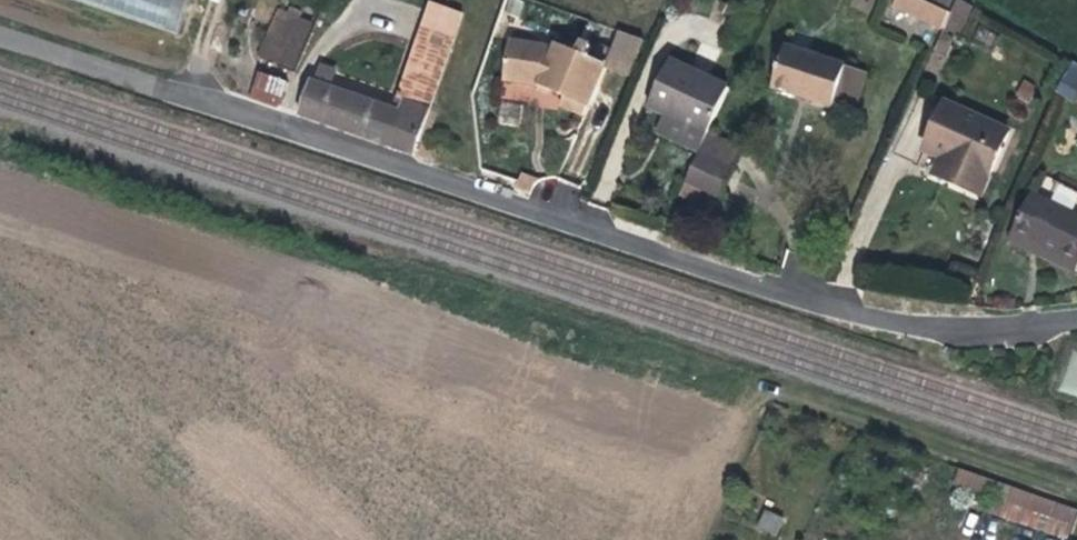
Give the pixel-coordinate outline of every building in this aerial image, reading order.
[(179,30),(188,0),(74,0),(179,30)] [(949,13),(920,0),(896,0),(893,7),(942,29),(943,27),(949,13)] [(950,11),(964,18),(970,5),(961,0),(955,0),(950,11)] [(252,22),(259,6),(249,2),(242,18),(252,22)] [(462,14),(446,8),(432,4),(394,110),(336,90),(311,81),(300,115),(413,154),(462,14)] [(311,23),(280,10),(262,55),(293,67),(311,23)] [(957,33),(964,18),(950,11),(949,13),(943,27),(957,33)] [(940,72),(951,39),(939,34),(927,67),(940,72)] [(587,115),(610,64),(590,56),(594,46),(583,42),(579,52),(559,44),(556,50),(549,48),(511,41),(505,80),(538,85),(566,97),(562,105),(577,111),(587,115)] [(868,75),(785,48),(773,88),(799,96),(854,113),(868,75)] [(707,134),(729,87),(670,60),(649,107),(664,114),(707,134)] [(253,99),(279,108),(288,83),(261,74),(253,99)] [(988,175),(1007,132),(945,102),(925,146),(934,150),(946,155),(936,175),(958,185),(966,166),(988,175)] [(500,105),(499,122),(517,124),(519,106),(500,105)] [(699,150),(707,134),(664,114),(656,130),(672,138),(699,150)] [(741,151),(707,134),(699,150),(734,167),(741,151)] [(699,150),(684,182),(720,199),(734,167),(699,150)] [(958,185),(979,195),(988,175),(966,166),(958,185)] [(1030,193),(1011,233),(1076,265),(1076,216),(1030,193)] [(1011,233),(1006,243),(1037,258),(1074,276),(1076,269),(1076,265),(1011,233)] [(952,482),(992,496),(997,479),(958,466),(952,482)] [(987,511),(1065,538),(1066,534),(1076,506),(997,479),(992,496),(987,511)] [(1076,532),(1076,506),(1066,534),(1075,538),(1076,532)] [(776,537),(784,518),(764,509),(755,527),(776,537)]
